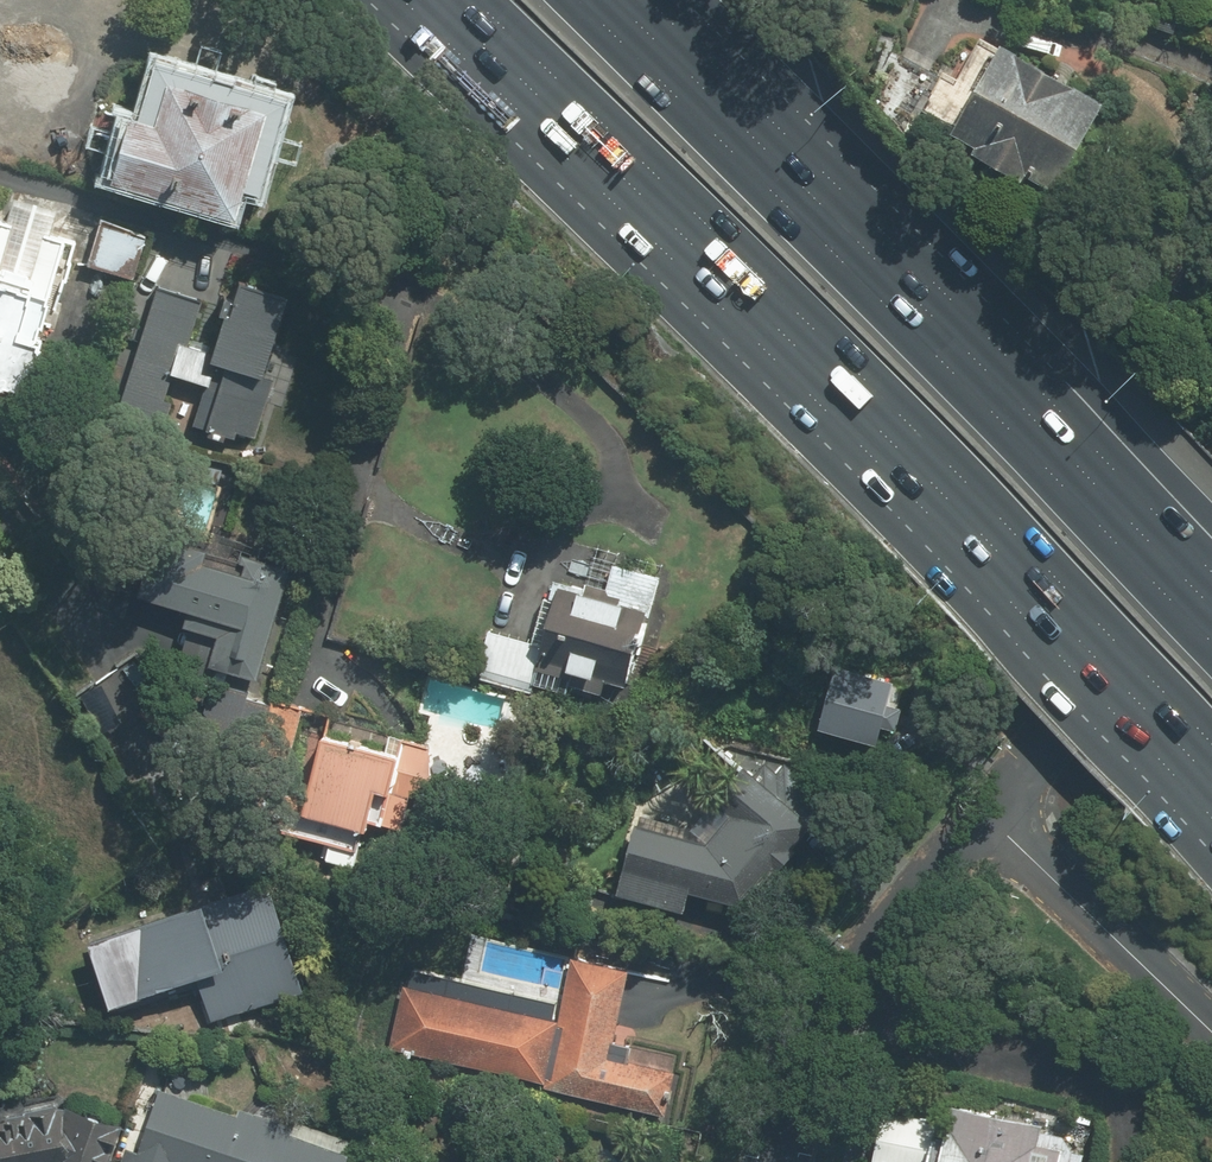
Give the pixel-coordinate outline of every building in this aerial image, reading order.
[(1111,100),(1003,42),(953,134),(978,147),(974,154),(1028,182),(1031,177),(1061,193),(1111,100)] [(289,98),(157,61),(143,112),(132,109),(113,175),(242,211),(257,158),(271,162),(289,98)] [(76,234),(56,229),(62,207),(24,196),(18,218),(0,214),(0,392),(24,375),(50,382),(63,333),(50,330),(76,234)] [(159,234),(104,220),(94,261),(148,275),(159,234)] [(172,401),(178,380),(206,388),(214,360),(229,364),(216,411),(199,407),(190,437),(240,451),(245,433),(271,440),(289,380),(274,367),(296,288),(243,273),(236,298),(223,294),(216,316),(227,319),(217,350),(193,343),(205,304),(160,291),(131,389),(172,401)] [(248,571),(211,561),(216,543),(155,527),(150,545),(137,595),(187,609),(179,639),(218,650),(214,668),(267,682),(292,589),(298,565),(253,553),(248,571)] [(638,685),(665,577),(609,563),(602,594),(555,583),(540,643),(490,631),(480,671),(598,699),(600,689),(614,693),(617,680),(638,685)] [(836,660),(821,724),(881,738),(884,722),(896,725),(902,699),(889,696),(894,674),(836,660)] [(261,789),(283,708),(207,688),(186,769),(261,789)] [(440,742),(309,708),(294,763),(318,769),(310,800),(403,825),(414,783),(428,787),(440,742)] [(753,896),(819,806),(757,762),(724,807),(686,780),(645,808),(630,805),(621,849),(629,850),(621,890),(697,905),(701,885),(753,896)] [(306,980),(270,875),(79,940),(102,1009),(216,970),(228,1007),(306,980)] [(627,1001),(566,987),(558,1022),(413,990),(399,1053),(667,1111),(678,1066),(616,1052),(627,1001)] [(166,1086),(145,1154),(129,1161),(358,1161),(363,1145),(166,1086)] [(1089,1153),(1049,1145),(1057,1108),(958,1087),(943,1161),(1087,1161),(1089,1153)] [(125,1109),(72,1094),(67,1112),(3,1116),(1,1098),(0,1098),(0,1157),(57,1153),(55,1161),(111,1161),(125,1109)]
